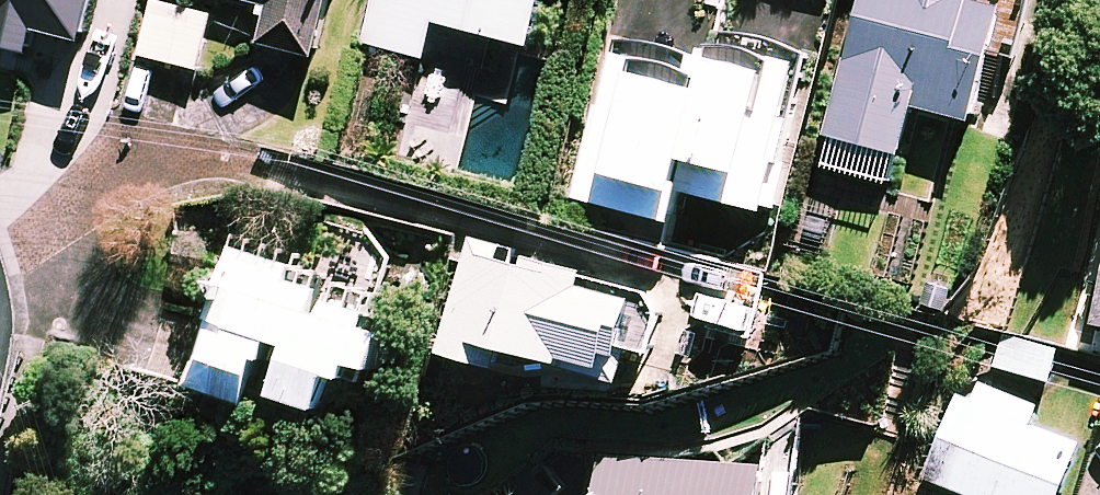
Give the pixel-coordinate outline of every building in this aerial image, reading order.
[(28,38),(31,28),(97,44),(107,0),(0,0),(0,31),(28,38)] [(213,15),(156,0),(142,53),(199,68),(213,15)] [(263,0),(260,15),(267,16),(262,42),(319,54),(330,0),(262,0),(263,0)] [(364,39),(426,55),(435,19),(530,42),(540,0),(373,0),(364,39)] [(819,162),(895,180),(913,103),(972,117),(998,7),(969,0),(858,0),(819,162)] [(617,40),(579,192),(673,216),(681,184),(766,206),(805,55),(800,51),(794,48),(788,45),(782,42),(776,39),(770,37),(764,35),(757,34),(751,32),(745,31),(738,31),(731,30),(725,30),(718,30),(712,31),(707,49),(701,48),(698,58),(693,55),(688,52),(683,50),(678,48),(673,46),(667,44),(662,42),(656,41),(651,40),(645,40),(640,39),(634,39),(629,39),(623,40),(617,40)] [(339,367),(375,377),(390,324),(371,318),(379,290),(227,247),(189,382),(249,399),(255,381),(329,402),(339,367)] [(601,345),(617,347),(619,339),(644,344),(653,294),(583,283),(587,263),(519,252),(503,343),(599,359),(601,345)] [(1057,347),(997,332),(988,366),(1048,382),(1057,347)] [(1080,441),(1030,422),(1036,405),(979,383),(973,400),(955,393),(925,475),(977,494),(1060,494),(1080,441)] [(599,455),(597,494),(758,494),(760,461),(599,455)]
